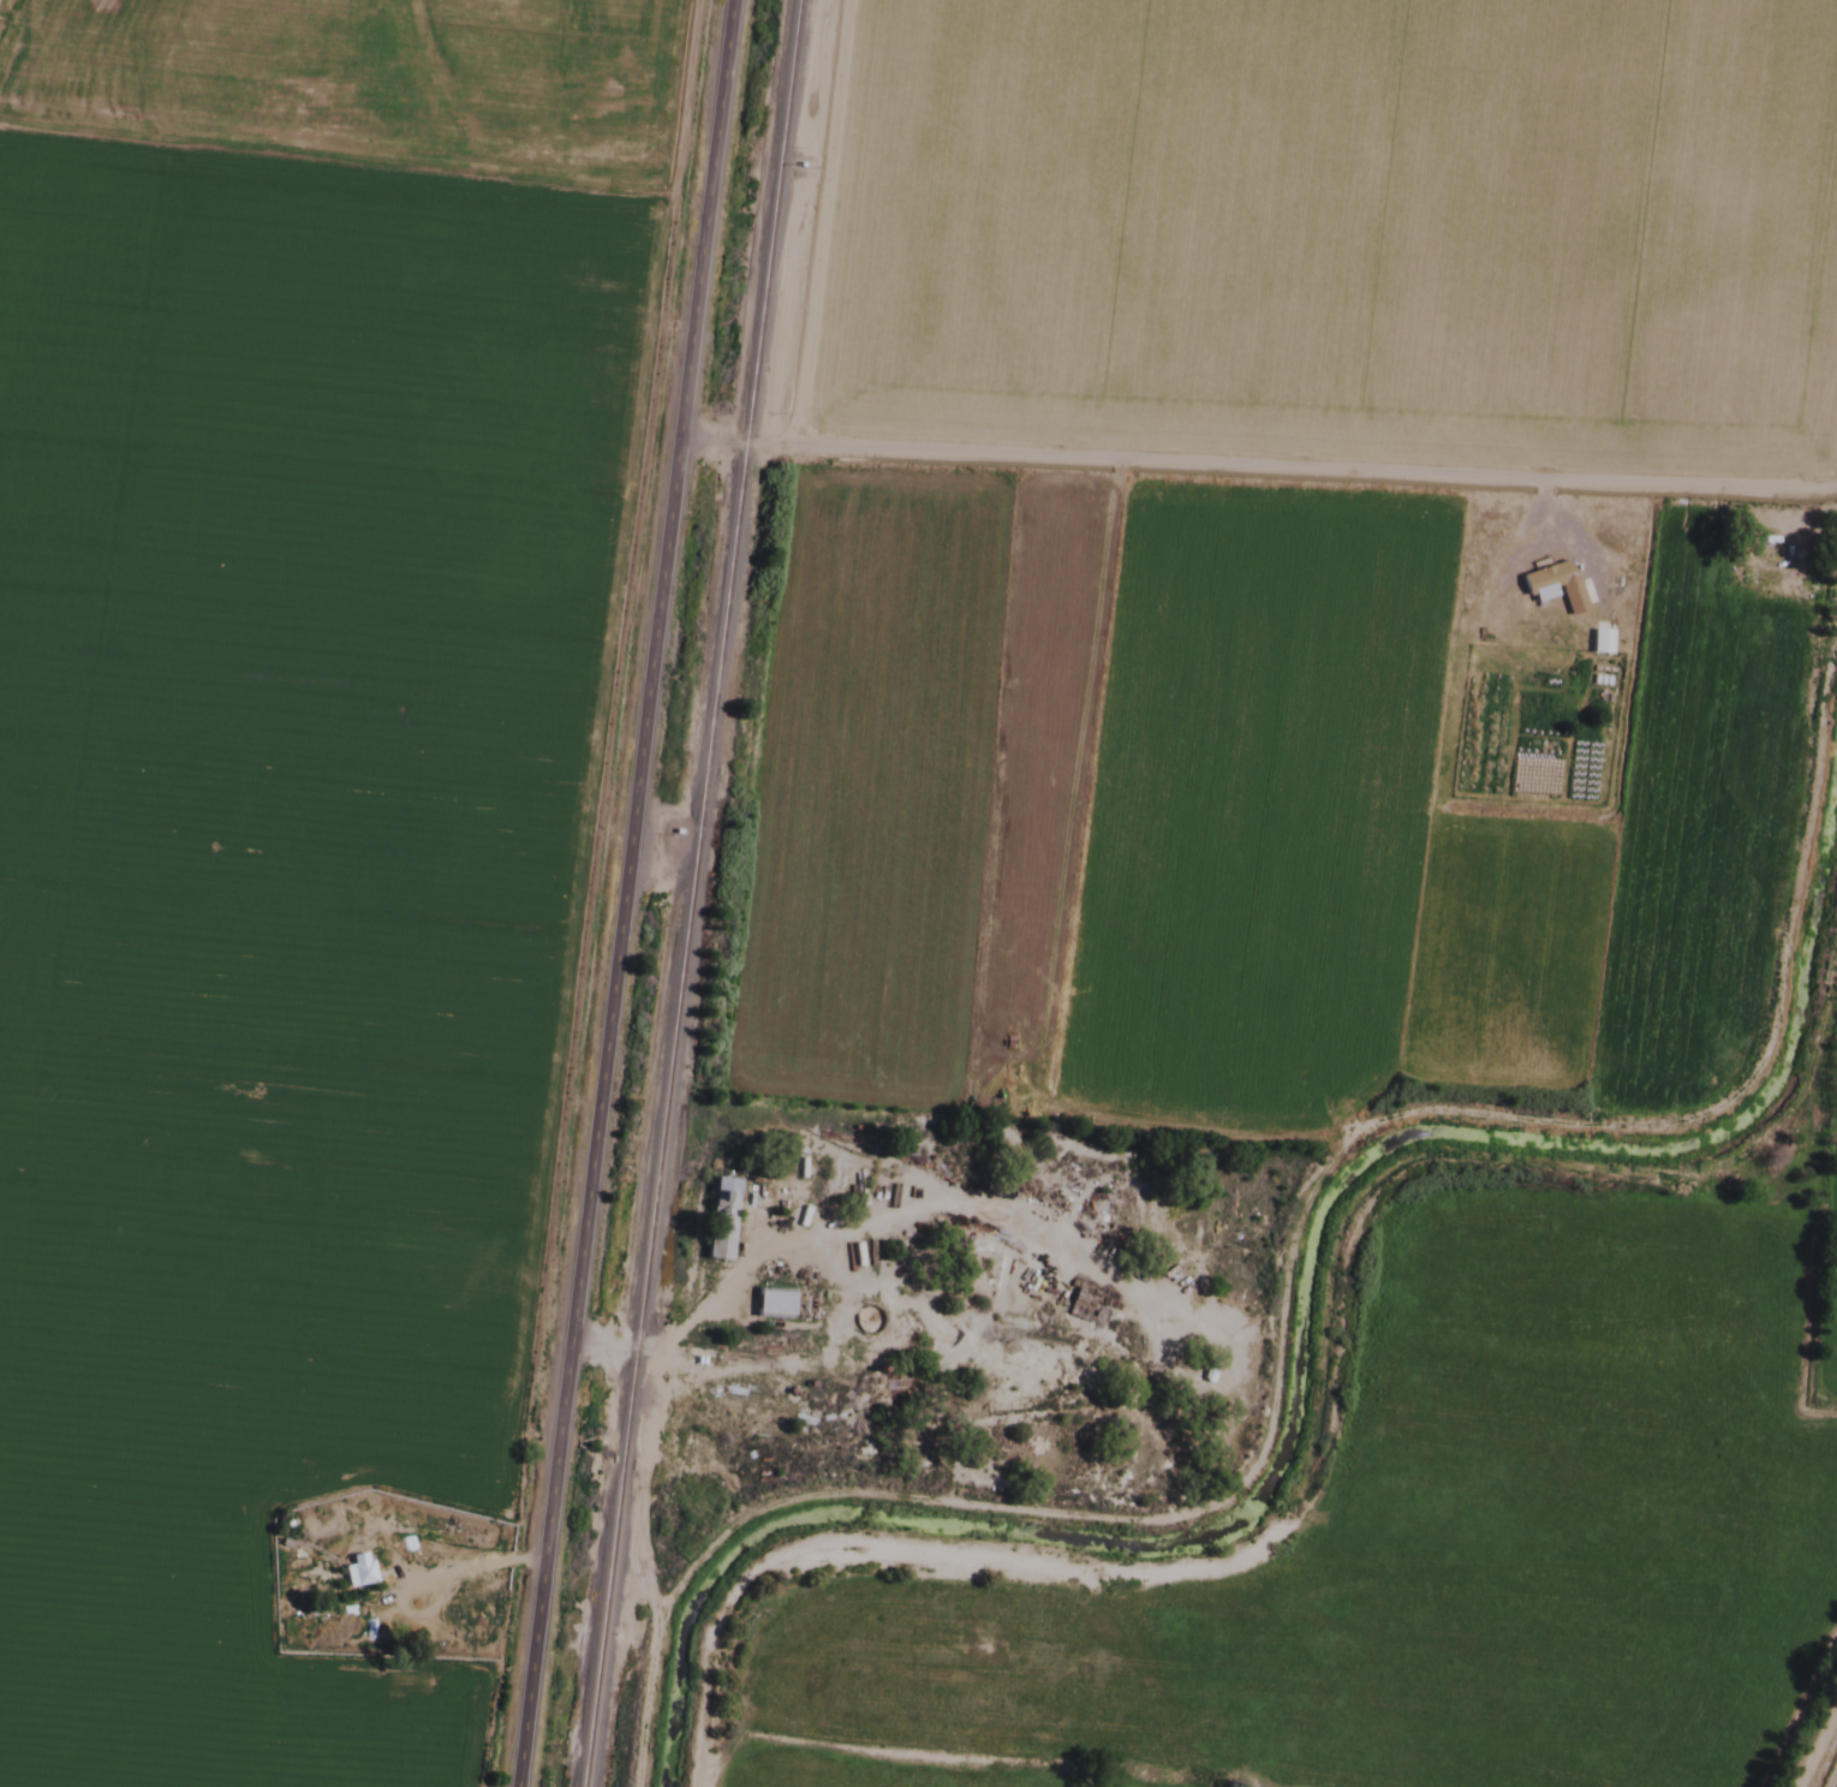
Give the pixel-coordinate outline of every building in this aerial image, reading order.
[(1560,593),(1566,614),(1593,607),(1589,590),(1578,593),(1568,560),(1518,575),(1522,592),(1529,590),(1532,601),(1560,593)] [(1606,652),(1607,634),(1591,633),(1591,651),(1606,652)] [(734,1180),(710,1179),(704,1260),(729,1262),(734,1180)] [(754,1319),(791,1319),(791,1290),(754,1290),(754,1319)] [(345,1585),(371,1585),(371,1557),(345,1557),(345,1585)]
